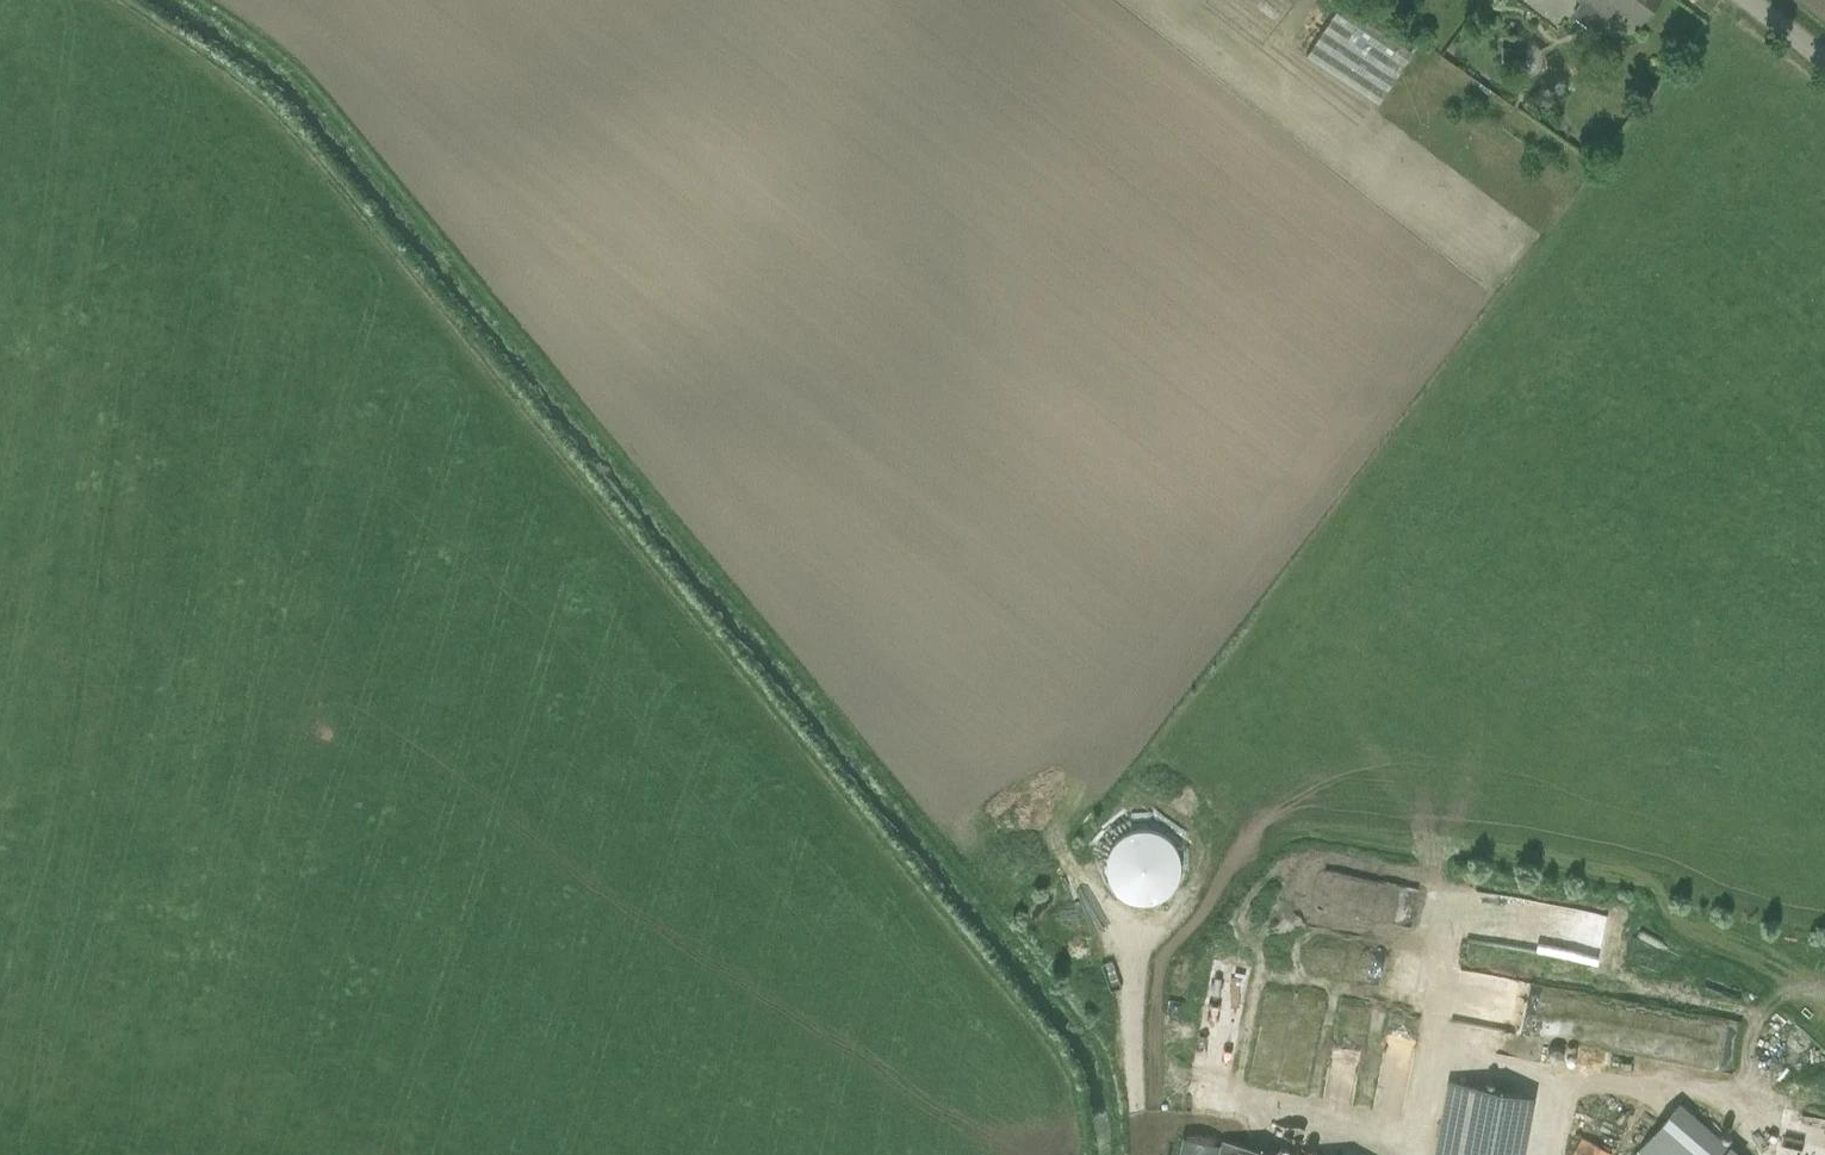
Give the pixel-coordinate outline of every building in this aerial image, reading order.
[(1600,27),(1617,5),(1641,22),(1658,0),(1580,0),(1583,2),(1577,9),(1576,18),(1591,30),(1600,27)] [(1517,69),(1519,47),(1501,46),(1500,69),(1517,69)] [(1192,850),(1192,846),(1192,842),(1191,839),(1190,835),(1189,832),(1187,828),(1185,825),(1183,822),(1181,820),(1178,817),(1175,815),(1172,813),(1169,812),(1165,810),(1162,809),(1158,809),(1155,809),(1151,809),(1147,809),(1144,810),(1140,812),(1137,813),(1134,815),(1131,817),(1128,820),(1126,822),(1124,825),(1122,828),(1120,832),(1119,835),(1118,839),(1118,842),(1117,846),(1118,850),(1118,853),(1119,857),(1120,860),(1122,863),(1124,867),(1126,870),(1128,872),(1131,875),(1134,877),(1137,879),(1140,880),(1144,882),(1147,882),(1151,883),(1155,883),(1158,883),(1162,882),(1165,882),(1169,880),(1172,879),(1175,877),(1178,875),(1181,872),(1183,870),(1185,867),(1187,863),(1189,860),(1190,857),(1191,853),(1192,850)] [(1430,1154),(1515,1154),(1523,1090),(1440,1080),(1430,1154)] [(1677,1102),(1633,1153),(1636,1154),(1738,1154),(1677,1102)] [(1610,1152),(1582,1135),(1570,1154),(1609,1154),(1610,1152)] [(1220,1140),(1217,1154),(1296,1154),(1220,1140)]
